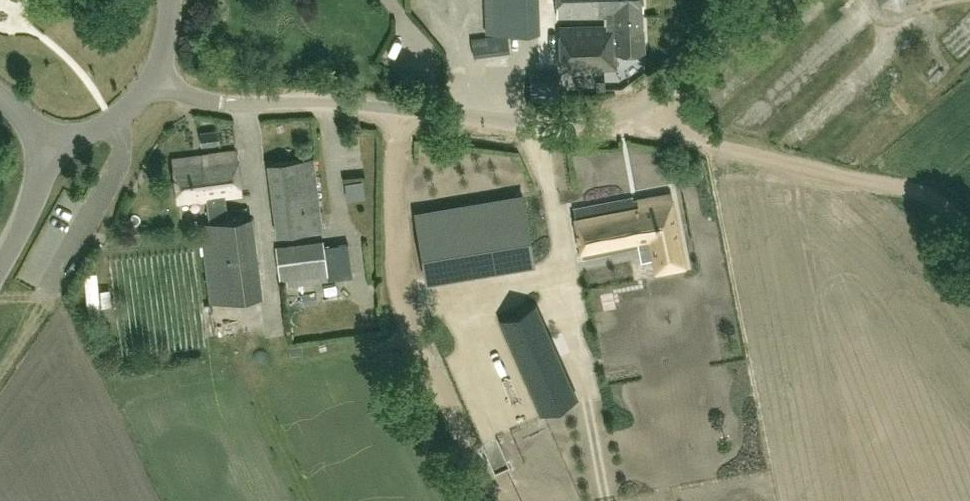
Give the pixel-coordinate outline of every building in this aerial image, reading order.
[(643,29),(642,14),(642,0),(556,0),(557,16),(606,14),(606,24),(559,25),(561,70),(617,68),(616,52),(643,51),(643,29)] [(474,57),(510,51),(508,32),(489,34),(471,37),(474,57)] [(534,70),(529,76),(530,100),(559,99),(559,70),(534,70)] [(219,142),(217,130),(200,132),(202,144),(219,142)] [(236,149),(172,158),(178,202),(207,198),(210,221),(201,222),(211,301),(253,296),(242,217),(227,219),(224,196),(241,193),(236,149)] [(312,157),(269,163),(278,234),(321,229),(312,157)] [(351,184),(351,198),(368,197),(368,183),(351,184)] [(632,197),(574,208),(582,256),(650,243),(656,270),(684,265),(670,193),(632,199),(632,197)] [(455,272),(539,256),(532,219),(519,222),(516,205),(445,218),(455,272)] [(280,281),(302,278),(313,283),(353,277),(349,242),(324,246),(323,239),(275,246),(280,281)] [(640,287),(635,266),(620,269),(625,290),(640,287)] [(623,270),(594,273),(600,322),(613,320),(614,335),(630,333),(623,270)] [(533,304),(502,317),(543,411),(574,398),(533,304)] [(647,342),(613,347),(621,398),(655,392),(647,342)]
